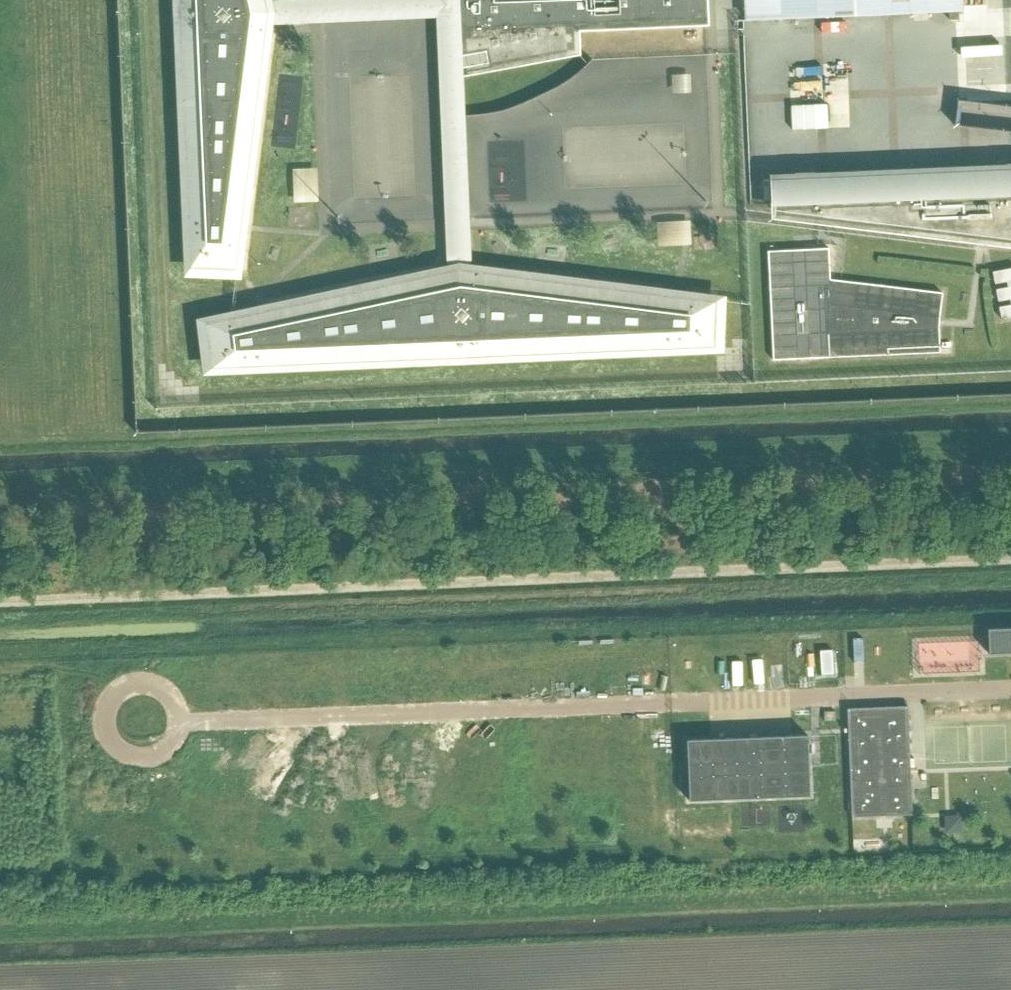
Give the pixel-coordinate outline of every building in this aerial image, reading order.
[(190,267),(236,269),(268,13),(265,0),(179,0),(190,267)] [(460,5),(463,76),(580,56),(579,31),(709,26),(708,0),(460,0),(460,5)] [(763,18),(873,14),(962,10),(962,0),(762,0),(763,18)] [(830,102),(793,103),(794,128),(849,126),(847,84),(829,84),(830,102)] [(770,174),(771,218),(1010,247),(1010,164),(770,174)] [(295,167),(297,201),(321,199),(320,166),(295,167)] [(659,244),(693,243),(692,219),(659,220),(659,244)] [(828,248),(768,251),(773,360),(941,352),(940,327),(940,317),(943,293),(830,279),(828,248)] [(716,301),(459,268),(206,323),(211,368),(714,347),(716,301)] [(993,272),(995,284),(1007,281),(1008,287),(996,289),(998,301),(1010,299),(1010,305),(999,307),(1001,318),(1010,317),(1010,268),(993,272)] [(990,630),(991,654),(1010,654),(1010,629),(990,630)] [(824,673),(836,672),(835,649),(822,649),(824,673)] [(909,708),(849,710),(853,818),(913,815),(909,708)] [(811,797),(809,737),(689,741),(691,801),(811,797)]
